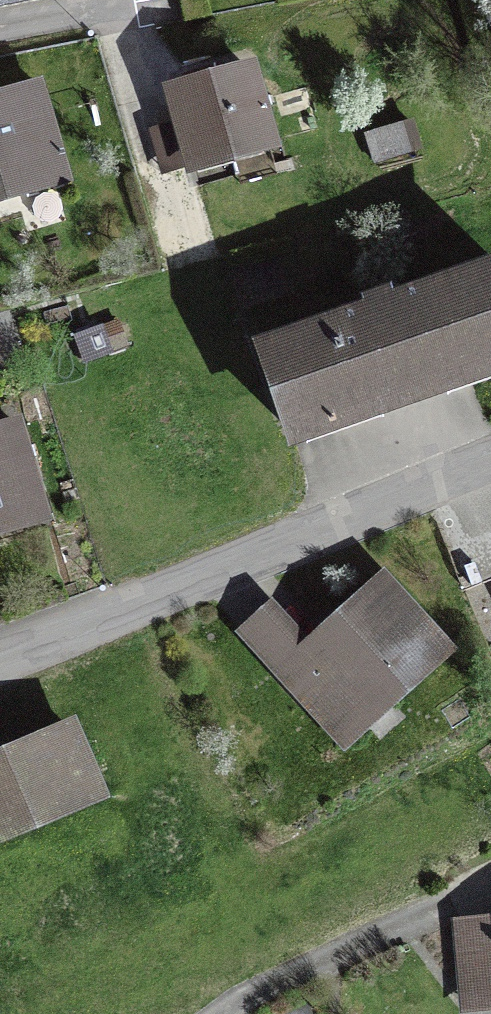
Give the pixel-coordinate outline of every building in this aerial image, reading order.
[(172,91),(193,165),(271,143),(250,69),(172,91)] [(64,177),(37,87),(0,97),(0,196),(64,177)] [(396,301),(392,289),(362,300),(366,311),(262,347),(292,432),(490,363),(490,268),(396,301)] [(0,429),(0,528),(41,515),(15,425),(0,429)] [(382,581),(281,673),(304,697),(324,679),(363,723),(444,650),(382,581)] [(70,728),(0,758),(0,833),(97,792),(70,728)] [(453,922),(459,1013),(490,1013),(490,919),(453,922)] [(308,1003),(276,1013),(312,1013),(308,1003)]
